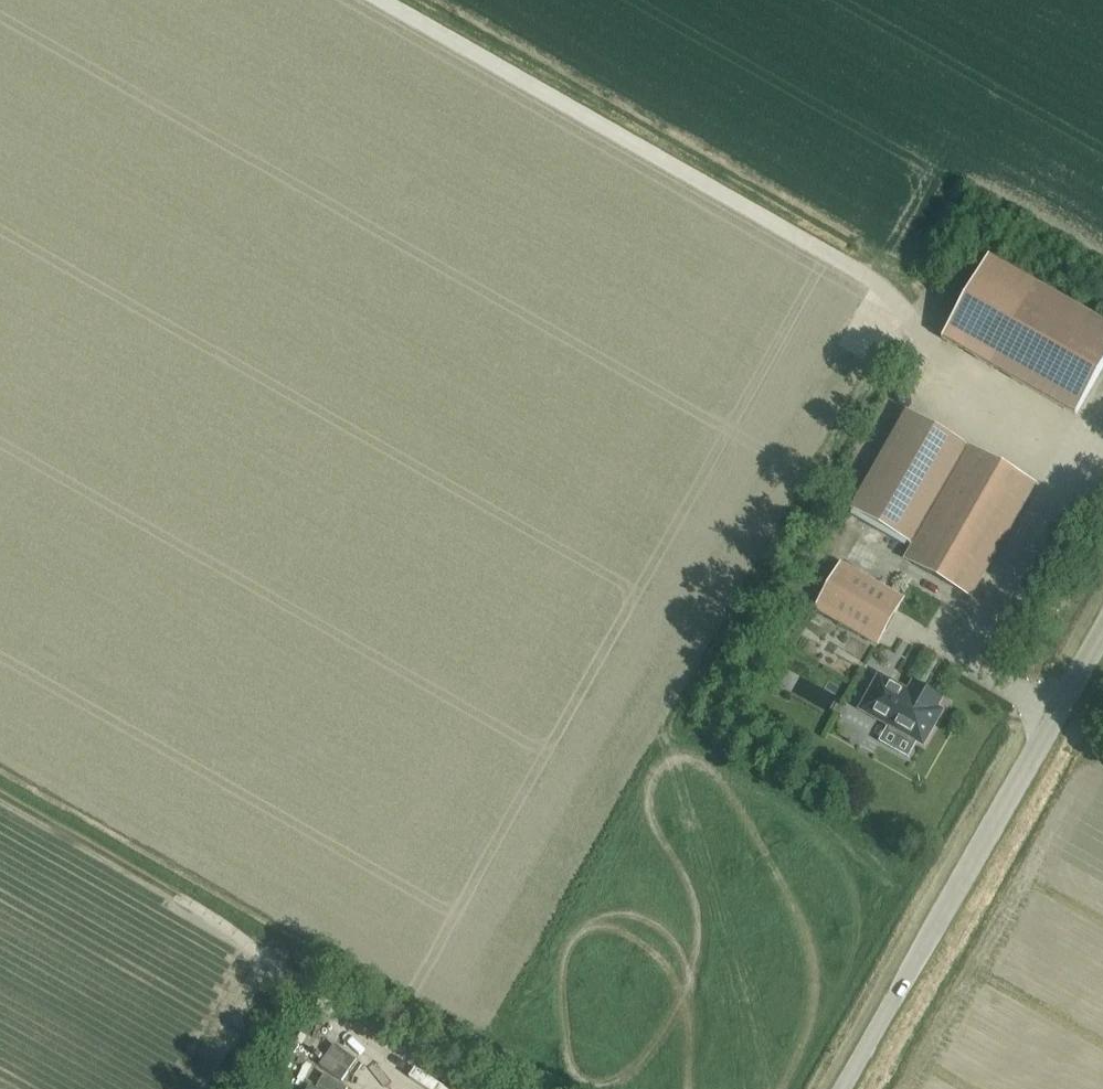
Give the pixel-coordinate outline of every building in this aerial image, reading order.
[(987,260),(942,339),(1075,415),(1102,365),(1102,326),(987,260)] [(912,546),(969,447),(906,411),(849,510),(912,546)] [(912,546),(905,559),(971,596),(1035,484),(969,447),(912,546)] [(876,644),(903,599),(841,564),(815,610),(876,644)] [(913,683),(911,686),(908,692),(879,676),(860,710),(876,718),(877,716),(891,723),(886,731),(913,747),(917,741),(923,745),(941,712),(936,708),(941,699),(913,683)]
